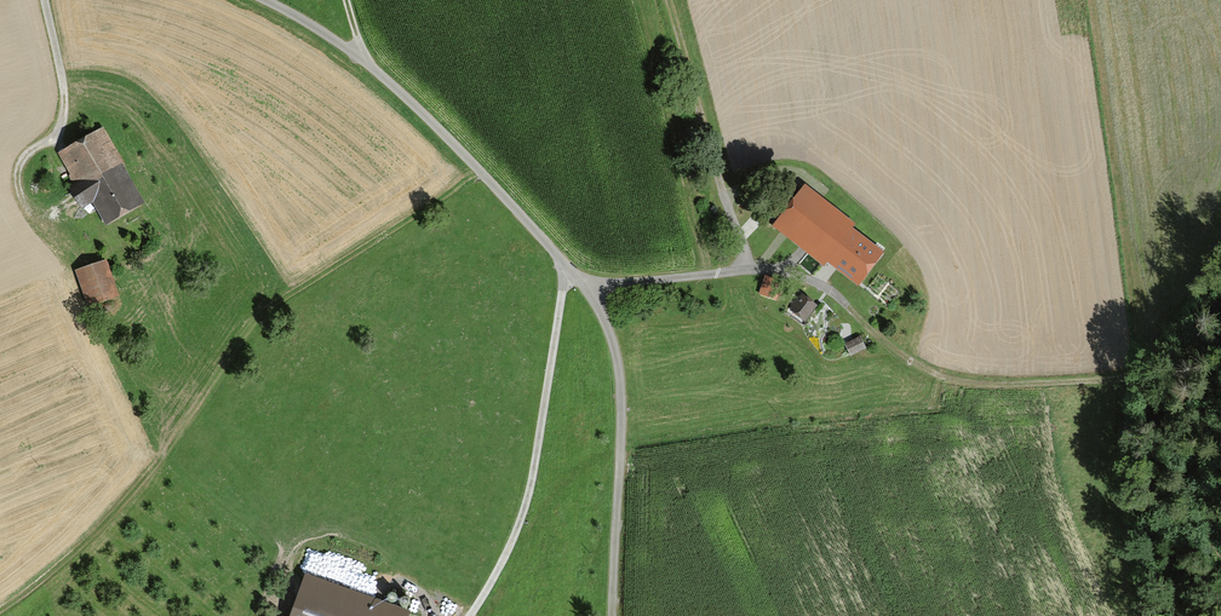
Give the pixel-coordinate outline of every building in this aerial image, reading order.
[(143,203),(100,134),(57,160),(74,187),(70,189),(81,208),(92,201),(107,225),(143,203)] [(853,283),(875,254),(847,232),(850,228),(798,188),(769,224),(821,265),(824,261),(853,283)] [(101,262),(73,272),(85,305),(113,294),(101,262)] [(862,341),(849,348),(854,357),(867,349),(862,341)] [(284,615),(400,615),(297,580),(284,615)]
